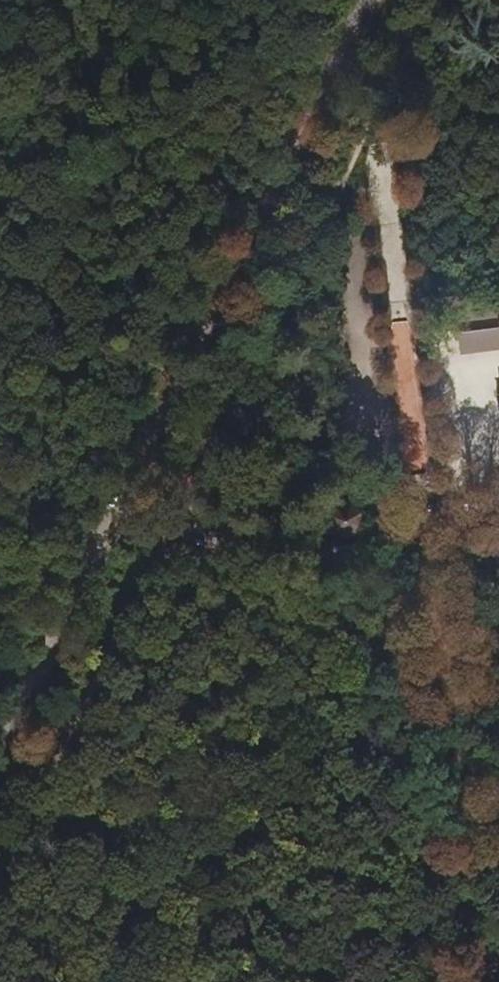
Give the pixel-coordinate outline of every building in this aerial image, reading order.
[(458,345),(498,342),(498,323),(497,300),(455,303),(458,345)] [(326,532),(339,543),(350,543),(359,530),(359,519),(351,512),(337,511),(328,521),(326,532)]
